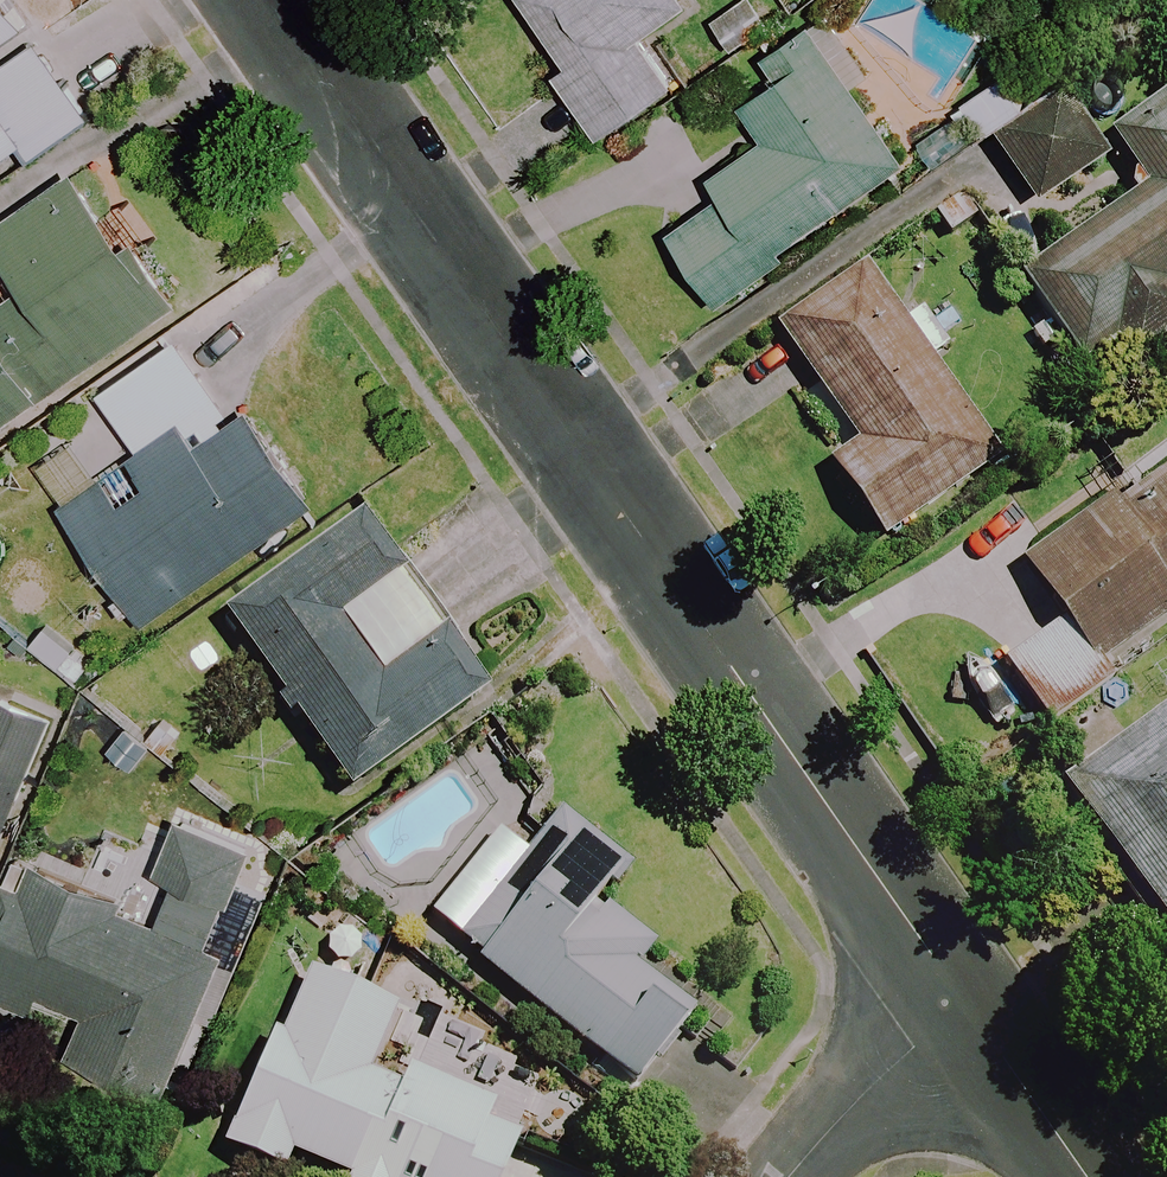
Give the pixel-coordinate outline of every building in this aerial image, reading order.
[(25,27),(6,0),(0,0),(0,44),(25,27)] [(684,0),(522,0),(571,69),(555,80),(597,139),(673,86),(640,39),(688,5),(684,0)] [(758,0),(740,0),(711,22),(735,55),(776,25),(758,0)] [(18,149),(28,164),(89,122),(36,45),(0,70),(0,162),(18,149)] [(905,165),(826,55),(753,108),(773,137),(711,181),(726,203),(674,241),(721,306),(788,258),(784,252),(905,165)] [(988,146),(1033,115),(1007,77),(962,108),(988,146)] [(1033,115),(988,146),(1029,207),(1097,162),(1055,100),(1033,115)] [(1119,148),(1158,204),(1089,251),(1079,236),(1018,278),(1080,368),(1120,341),(1136,365),(1166,344),(1166,115),(1119,148)] [(82,170),(0,226),(0,257),(25,294),(0,311),(0,428),(176,307),(82,170)] [(899,323),(865,272),(778,331),(856,447),(831,464),(883,541),(996,465),(928,364),(947,351),(919,309),(899,323)] [(234,423),(177,342),(100,396),(141,454),(61,510),(142,626),(311,509),(246,415),(234,423)] [(1022,565),(1063,624),(1004,666),(1047,727),(1114,680),(1101,662),(1166,616),(1166,463),(1022,565)] [(485,698),(358,519),(223,614),(350,793),(485,698)] [(0,698),(0,842),(52,720),(0,698)] [(1121,737),(1137,761),(1077,804),(1166,931),(1166,704),(1121,737)] [(546,827),(453,943),(635,1088),(695,1013),(635,965),(652,945),(599,902),(627,867),(558,812),(546,827)] [(152,926),(123,913),(127,903),(17,858),(0,898),(0,1002),(32,1015),(39,996),(89,1017),(73,1057),(166,1095),(224,955),(216,952),(258,850),(185,819),(159,881),(169,885),(152,926)] [(344,1176),(502,1176),(519,1140),(483,1124),(491,1107),(409,1070),(399,1090),(366,1075),(395,1011),(304,970),(223,1148),(282,1175),(292,1153),(344,1176)]
